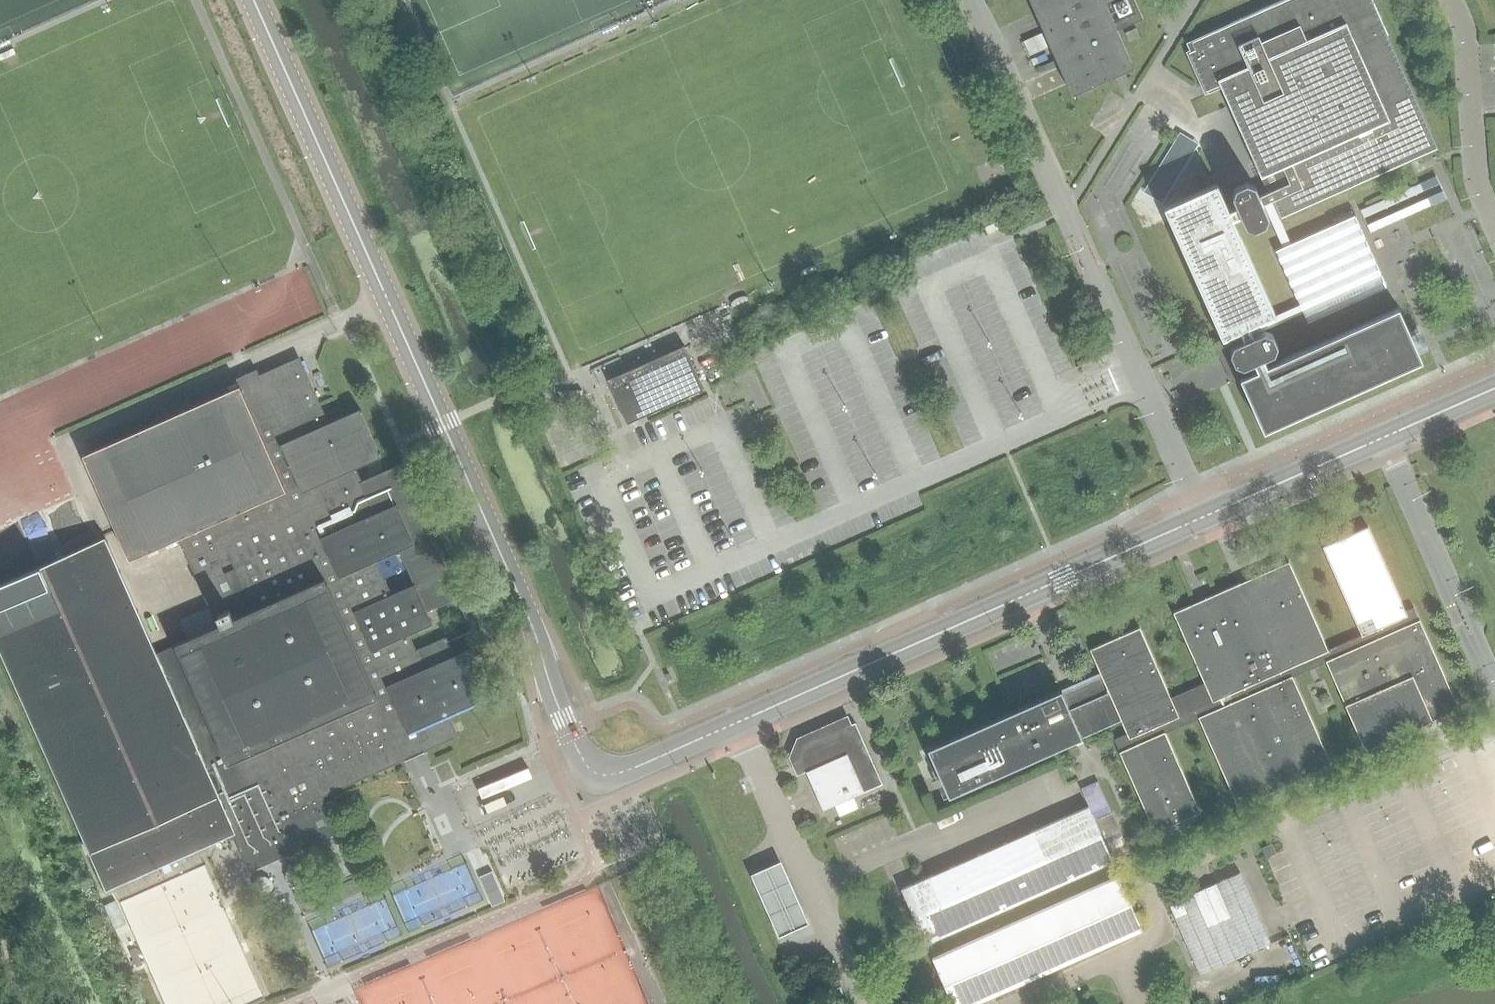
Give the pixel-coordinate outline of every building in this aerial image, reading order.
[(1072,95),(1113,77),(1122,73),(1134,68),(1115,30),(1142,18),(1133,0),(1030,0),(1072,95)] [(1186,42),(1208,93),(1221,87),(1259,174),(1267,192),(1271,202),(1279,220),(1419,157),(1438,149),(1377,12),(1372,0),(1281,0),(1186,42)] [(1129,42),(1140,37),(1136,28),(1125,33),(1129,42)] [(1030,58),(1046,51),(1042,41),(1026,48),(1030,58)] [(1179,133),(1171,129),(1137,197),(1159,208),(1194,140),(1179,133)] [(1232,182),(1231,195),(1236,206),(1228,209),(1216,183),(1163,207),(1230,357),(1263,431),(1421,360),(1410,335),(1398,307),(1333,336),(1266,365),(1263,358),(1273,353),(1276,345),(1272,334),(1263,330),(1252,335),(1249,327),(1275,315),(1232,219),(1240,215),(1245,226),(1253,229),(1264,224),(1267,218),(1268,216),(1263,205),(1271,202),(1267,192),(1259,195),(1254,185),(1243,178),(1238,180),(1232,182)] [(1435,180),(1359,212),(1369,234),(1445,202),(1440,191),(1435,180)] [(1374,262),(1354,216),(1276,250),(1308,321),(1385,287),(1374,262)] [(1000,222),(984,229),(988,237),(1003,230),(1000,222)] [(684,345),(682,346),(607,379),(627,423),(703,389),(684,345)] [(83,455),(129,560),(180,537),(218,625),(174,644),(175,645),(156,653),(105,537),(0,583),(0,651),(106,890),(234,833),(250,868),(280,855),(337,830),(322,797),(408,758),(458,736),(448,715),(490,696),(469,648),(456,654),(447,634),(413,649),(407,635),(432,624),(427,611),(459,596),(400,464),(359,482),(354,469),(380,457),(359,409),(327,424),(298,359),(83,455)] [(1177,822),(1200,812),(1165,733),(1198,718),(1237,806),(1268,793),(1331,765),(1292,677),(1326,662),(1364,750),(1425,723),(1458,709),(1419,619),(1413,606),(1404,610),(1367,527),(1322,547),(1361,634),(1327,649),(1288,561),(1207,597),(1173,612),(1204,683),(1170,698),(1139,627),(1089,649),(1108,693),(1121,720),(1126,733),(1113,738),(1119,751),(1119,752),(1154,832),(1177,822)] [(1013,711),(927,748),(948,796),(1095,732),(1121,720),(1108,693),(1078,706),(1070,710),(1061,690),(1057,691),(1013,711)] [(823,810),(882,784),(855,722),(840,729),(818,739),(804,745),(799,757),(806,771),(823,810)] [(1111,812),(1097,781),(1080,788),(1088,806),(1112,861),(1130,854),(1111,812)] [(925,944),(943,936),(1112,861),(1088,806),(901,889),(925,944)] [(1262,847),(1266,856),(1276,852),(1272,843),(1262,847)] [(808,926),(779,865),(752,876),(780,937),(808,926)] [(504,900),(491,871),(479,877),(492,906),(504,900)] [(1168,904),(1199,974),(1270,943),(1240,872),(1168,904)] [(932,958),(952,1003),(974,1003),(1142,930),(1119,876),(932,958)] [(286,982),(272,947),(272,948),(267,935),(260,938),(264,947),(254,950),(249,936),(247,937),(245,932),(264,924),(257,905),(215,921),(219,930),(227,927),(231,938),(232,938),(252,989),(230,997),(229,996),(215,1001),(216,1003),(229,1003),(286,982)] [(642,977),(635,994),(620,972),(619,954),(611,951),(611,950),(601,957),(591,924),(586,935),(560,936),(537,991),(533,979),(527,983),(518,986),(509,982),(508,950),(481,951),(478,953),(486,965),(465,965),(480,972),(467,981),(483,988),(483,998),(499,986),(503,992),(464,1003),(651,1003),(642,977)]
